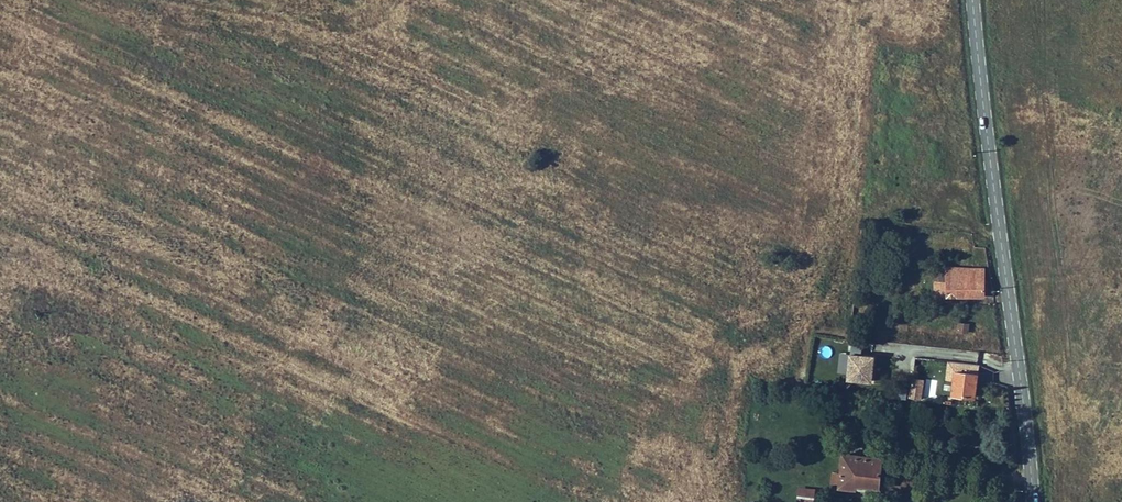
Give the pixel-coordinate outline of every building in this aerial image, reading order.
[(985,268),(935,267),(935,296),(985,295),(985,268)] [(894,278),(882,277),(881,284),(893,286),(894,278)] [(969,324),(959,323),(957,332),(968,333),(969,324)] [(851,339),(851,348),(862,348),(862,340),(851,339)] [(847,356),(818,353),(817,369),(828,371),(829,361),(846,363),(847,356)] [(956,368),(948,367),(946,381),(954,382),(952,393),(974,396),(977,374),(955,371),(956,368)] [(921,398),(925,378),(912,375),(908,396),(921,398)] [(926,378),(923,396),(934,398),(937,380),(926,378)] [(881,458),(843,454),(840,486),(854,488),(854,483),(878,486),(881,458)] [(797,501),(814,501),(815,486),(798,485),(797,501)]
